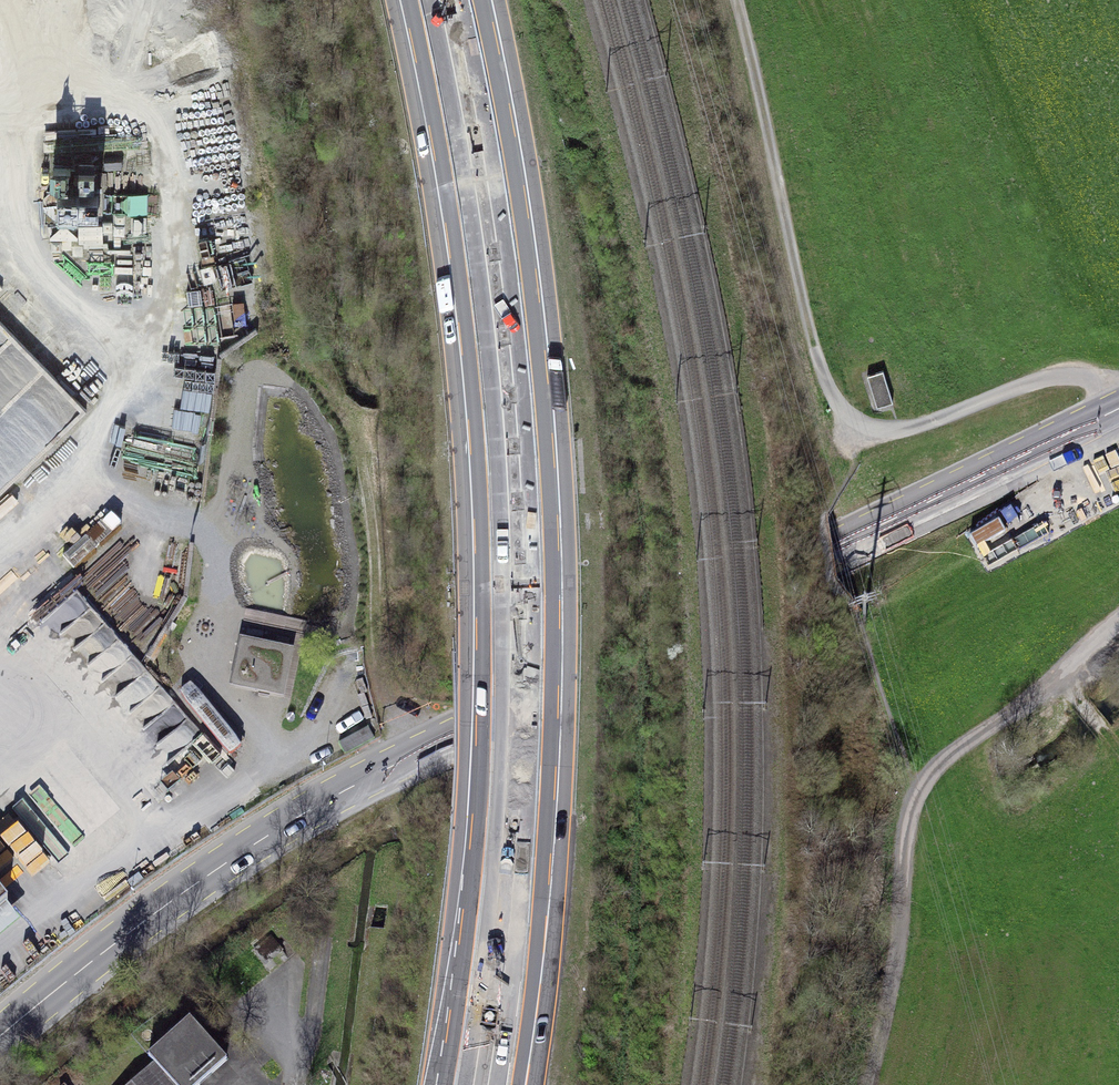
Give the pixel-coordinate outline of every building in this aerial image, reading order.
[(883,373),(867,377),(877,409),(893,404),(883,373)] [(240,633),(230,676),(282,688),(292,646),(240,633)] [(9,913),(0,903),(0,920),(9,913)] [(190,1020),(148,1057),(173,1084),(201,1084),(227,1062),(190,1020)] [(132,1084),(167,1084),(151,1068),(132,1084)]
